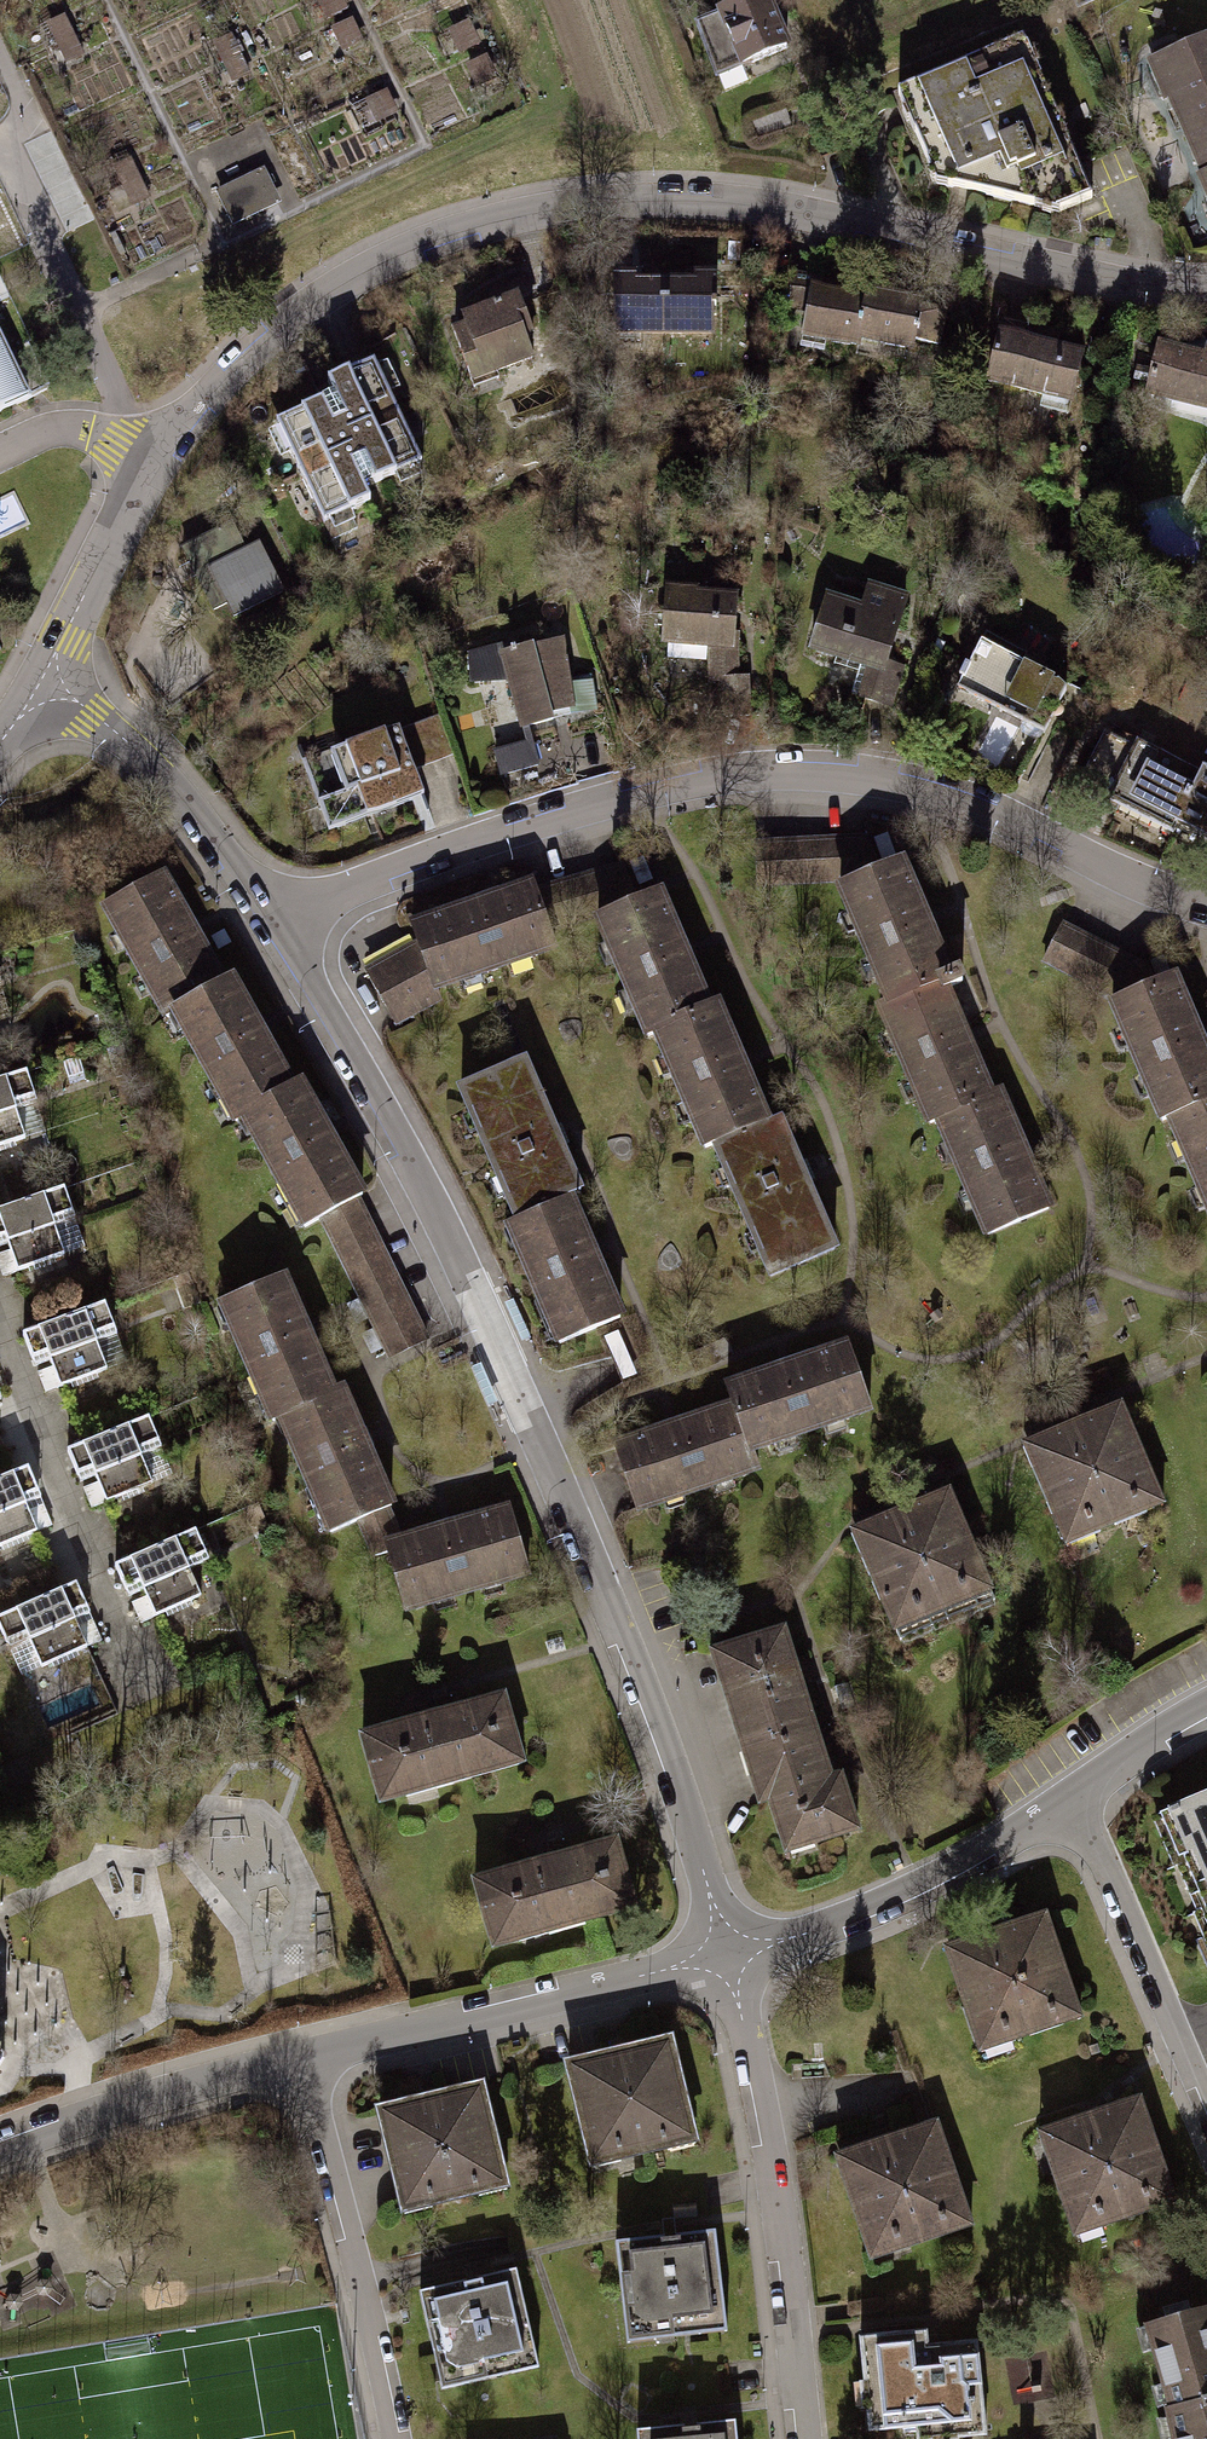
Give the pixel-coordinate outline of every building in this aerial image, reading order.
[(695,28),(718,86),(791,56),(768,0),(766,0),(695,28)] [(45,20),(56,60),(85,52),(74,12),(45,20)] [(443,33),(450,49),(480,36),(473,20),(443,33)] [(1024,41),(898,93),(937,180),(1057,211),(1092,196),(1024,41)] [(1147,72),(1206,210),(1206,47),(1147,72)] [(237,220),(287,198),(271,159),(220,181),(237,220)] [(684,281),(663,282),(664,330),(715,329),(714,273),(684,273),(684,281)] [(634,274),(612,274),(613,331),(664,330),(663,282),(634,282),(634,274)] [(859,338),(868,292),(793,276),(790,307),(808,310),(803,334),(858,345),(859,338)] [(487,290),(494,308),(519,298),(528,295),(522,277),(487,290)] [(946,307),(868,292),(859,338),(912,348),(914,339),(938,344),(946,307)] [(466,328),(453,333),(470,379),(531,356),(523,335),(531,332),(519,298),(494,308),(463,319),(466,328)] [(1057,334),(1001,321),(987,381),(1070,400),(1081,354),(1054,348),(1057,334)] [(30,396),(0,334),(0,410),(30,396)] [(1158,347),(1147,393),(1206,407),(1206,348),(1205,348),(1203,357),(1158,347)] [(321,400),(276,421),(323,523),(369,502),(359,481),(371,476),(375,483),(422,461),(375,359),(326,381),(336,401),(324,407),(321,400)] [(232,523),(183,548),(214,611),(228,604),(234,616),(283,591),(259,544),(246,550),(232,523)] [(860,611),(826,600),(811,646),(869,664),(883,669),(885,662),(905,599),(867,587),(860,611)] [(693,592),(664,591),(662,640),(710,642),(708,678),(721,678),(734,679),(736,633),(731,633),(733,600),(693,598),(693,592)] [(1007,645),(985,634),(969,667),(965,665),(958,678),(961,680),(956,690),(1043,734),(1064,692),(1053,678),(1003,653),(1007,645)] [(507,640),(468,652),(468,678),(510,675),(521,723),(550,714),(550,709),(560,706),(570,704),(595,702),(590,673),(565,674),(558,637),(513,648),(507,640)] [(900,667),(885,662),(883,669),(869,664),(859,696),(888,705),(900,667)] [(734,679),(721,678),(722,717),(746,716),(745,678),(734,679)] [(399,728),(414,769),(453,755),(438,713),(399,728)] [(323,746),(301,754),(316,797),(320,808),(328,828),(365,815),(373,812),(423,794),(414,769),(399,728),(396,720),(377,727),(367,730),(334,742),(323,746)] [(1102,730),(1072,791),(1106,808),(1109,802),(1172,833),(1176,825),(1206,840),(1206,769),(1202,767),(1199,772),(1136,741),(1134,745),(1102,730)] [(500,772),(538,762),(531,739),(493,749),(500,772)] [(863,837),(755,843),(758,882),(837,879),(839,886),(876,870),(863,837)] [(876,870),(839,886),(888,1001),(948,975),(899,860),(876,870)] [(619,865),(536,892),(543,913),(630,889),(619,865)] [(161,874),(103,906),(166,1017),(174,1013),(224,985),(161,874)] [(533,883),(412,924),(418,943),(432,985),(554,943),(543,913),(536,892),(533,883)] [(657,892),(590,913),(648,1034),(656,1031),(707,1009),(657,892)] [(1145,966),(1062,925),(1045,960),(1112,996),(1114,1000),(1152,984),(1145,966)] [(432,985),(418,943),(366,974),(392,1022),(437,998),(432,985)] [(957,971),(948,975),(888,1001),(879,1004),(929,1120),(937,1117),(988,1095),(942,988),(961,980),(957,971)] [(1114,1000),(1110,1002),(1161,1119),(1169,1115),(1206,1099),(1206,1059),(1170,976),(1152,984),(1114,1000)] [(224,985),(174,1013),(236,1121),(242,1117),(292,1089),(231,981),(224,985)] [(707,1009),(656,1031),(706,1146),(713,1143),(765,1121),(715,1005),(707,1009)] [(524,1062),(460,1089),(517,1220),(568,1198),(580,1193),(524,1062)] [(34,1097),(25,1071),(0,1080),(0,1147),(25,1139),(13,1104),(34,1097)] [(292,1089),(242,1117),(304,1226),(322,1216),(355,1198),(361,1194),(299,1085),(292,1089)] [(988,1095),(937,1117),(987,1233),(1047,1207),(997,1091),(988,1095)] [(1169,1115),(1206,1202),(1206,1099),(1169,1115)] [(765,1121),(713,1143),(770,1275),(835,1247),(778,1115),(765,1121)] [(65,1181),(41,1189),(0,1204),(0,1265),(3,1272),(17,1267),(66,1250),(87,1242),(79,1219),(76,1213),(65,1181)] [(355,1198),(322,1216),(390,1356),(425,1338),(355,1198)] [(619,1317),(568,1198),(517,1220),(508,1223),(559,1342),(619,1317)] [(282,1276),(222,1300),(271,1418),(281,1414),(330,1394),(282,1276)] [(94,1334),(114,1326),(104,1301),(21,1333),(31,1358),(47,1352),(60,1386),(107,1368),(94,1334)] [(727,1388),(732,1401),(750,1450),(869,1407),(846,1345),(727,1388)] [(330,1394),(281,1414),(329,1531),(359,1519),(386,1508),(390,1506),(342,1389),(330,1394)] [(1122,1397),(1020,1440),(1063,1542),(1166,1499),(1122,1397)] [(732,1401),(614,1444),(636,1506),(755,1463),(750,1450),(732,1401)] [(138,1450),(158,1442),(148,1416),(65,1451),(76,1475),(92,1469),(106,1503),(152,1484),(138,1450)] [(36,1531),(22,1497),(38,1490),(28,1466),(0,1477),(0,1546),(36,1531)] [(943,1486),(850,1526),(878,1591),(876,1593),(893,1635),(988,1595),(943,1486)] [(386,1508),(359,1519),(374,1555),(387,1549),(385,1544),(399,1540),(386,1508)] [(399,1540),(385,1544),(387,1549),(404,1607),(526,1571),(508,1508),(399,1540)] [(185,1563),(205,1554),(195,1530),(113,1565),(124,1590),(139,1583),(154,1617),(200,1597),(185,1563)] [(5,1642),(25,1634),(39,1667),(86,1648),(71,1614),(87,1607),(76,1582),(0,1615),(0,1630),(5,1642)] [(784,1630),(717,1651),(726,1678),(722,1679),(730,1704),(733,1703),(741,1727),(738,1728),(745,1753),(749,1752),(816,1731),(784,1630)] [(503,1696),(363,1736),(380,1797),(404,1790),(406,1798),(435,1790),(432,1781),(521,1756),(503,1696)] [(831,1780),(816,1731),(749,1752),(756,1776),(753,1777),(761,1803),(771,1800),(784,1844),(812,1836),(815,1843),(858,1830),(841,1776),(831,1780)] [(1158,1839),(1206,1953),(1206,1817),(1158,1839)] [(616,1841),(475,1881),(492,1941),(516,1934),(518,1943),(548,1934),(545,1926),(633,1901),(616,1841)] [(1045,1909),(940,1945),(977,2051),(1082,2015),(1045,1909)] [(316,1913),(316,1972),(336,1964),(330,1911),(316,1913)] [(672,2024),(564,2053),(594,2164),(701,2136),(672,2024)] [(490,2080),(375,2111),(404,2218),(519,2187),(490,2080)] [(1141,2087),(1033,2125),(1072,2233),(1180,2195),(1141,2087)] [(934,2115),(829,2151),(867,2262),(972,2226),(934,2115)] [(660,2233),(616,2237),(621,2270),(621,2278),(627,2338),(659,2335),(677,2331),(728,2327),(717,2225),(679,2230),(660,2233)] [(463,2277),(421,2287),(428,2320),(431,2329),(435,2350),(443,2386),(479,2378),(486,2375),(542,2364),(519,2264),(481,2273),(463,2277)] [(1141,2333),(1162,2420),(1206,2410),(1206,2315),(1141,2333)] [(860,2337),(868,2426),(882,2427),(890,2424),(913,2424),(915,2438),(950,2438),(988,2434),(980,2383),(980,2371),(977,2363),(977,2352),(975,2340),(924,2344),(923,2331),(860,2337)] [(1162,2420),(1167,2438),(1206,2438),(1206,2410),(1162,2420)] [(638,2428),(639,2438),(740,2438),(738,2417),(700,2421),(681,2422),(638,2428)]
